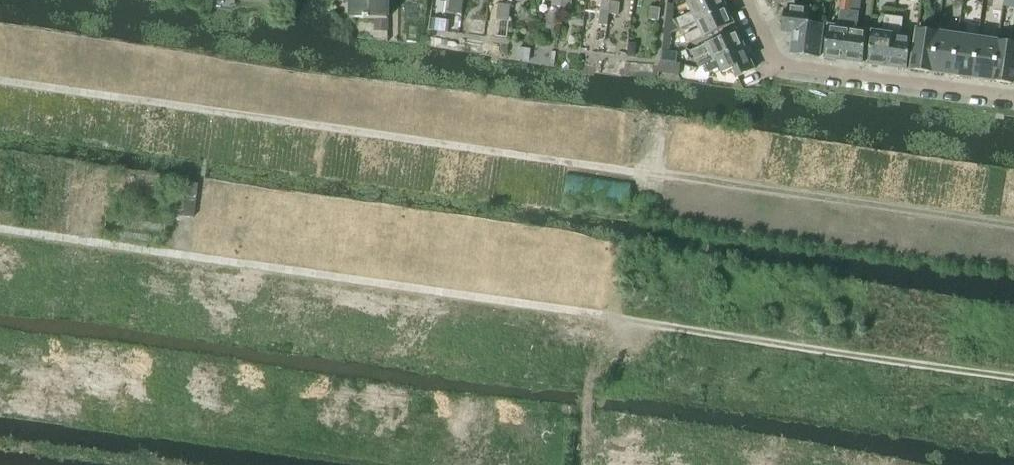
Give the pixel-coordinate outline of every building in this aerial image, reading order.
[(375,19),(388,20),(388,0),(353,0),(353,19),(375,19)] [(600,13),(598,25),(608,26),(609,14),(611,2),(602,0),(600,13)] [(697,22),(725,8),(722,0),(697,0),(688,4),(692,12),(677,19),(682,29),(697,22)] [(824,58),(843,61),(852,0),(842,0),(838,28),(828,27),(824,58)] [(843,61),(863,64),(867,33),(857,31),(861,0),(852,0),(843,61)] [(611,2),(609,14),(619,15),(621,3),(611,2)] [(499,4),(498,20),(510,21),(511,5),(499,4)] [(780,33),(786,34),(786,33),(810,36),(812,25),(808,24),(810,7),(799,6),(798,9),(788,8),(787,12),(778,11),(777,21),(781,22),(780,33)] [(650,7),(649,20),(659,21),(661,8),(650,7)] [(690,45),(733,24),(725,8),(697,22),(700,29),(685,36),(690,45)] [(430,29),(447,31),(448,20),(432,18),(430,29)] [(885,18),(883,35),(872,33),(868,65),(887,67),(894,19),(885,18)] [(901,37),(904,20),(894,19),(887,67),(907,70),(911,38),(901,37)] [(388,20),(375,20),(375,30),(388,30),(388,20)] [(666,23),(664,37),(672,38),(674,24),(666,23)] [(790,54),(819,58),(823,27),(812,25),(810,36),(786,33),(786,34),(785,43),(792,43),(790,54)] [(712,53),(716,61),(744,47),(736,30),(692,51),(697,60),(712,53)] [(937,33),(917,30),(911,70),(932,73),(937,33)] [(958,36),(937,33),(932,73),(952,75),(958,36)] [(978,39),(958,36),(952,75),(972,78),(978,39)] [(664,37),(661,51),(670,52),(672,38),(664,37)] [(998,41),(978,39),(972,78),(992,81),(998,41)] [(998,41),(992,81),(1013,84),(1013,82),(1013,44),(998,41)] [(629,42),(628,56),(635,57),(637,44),(629,42)] [(755,70),(744,47),(716,61),(707,65),(711,73),(721,68),(723,73),(733,68),(738,78),(755,70)] [(658,73),(669,75),(670,63),(660,61),(658,73)] [(670,63),(669,75),(679,76),(681,64),(670,63)] [(176,182),(173,210),(183,211),(182,217),(193,218),(197,184),(176,182)]
